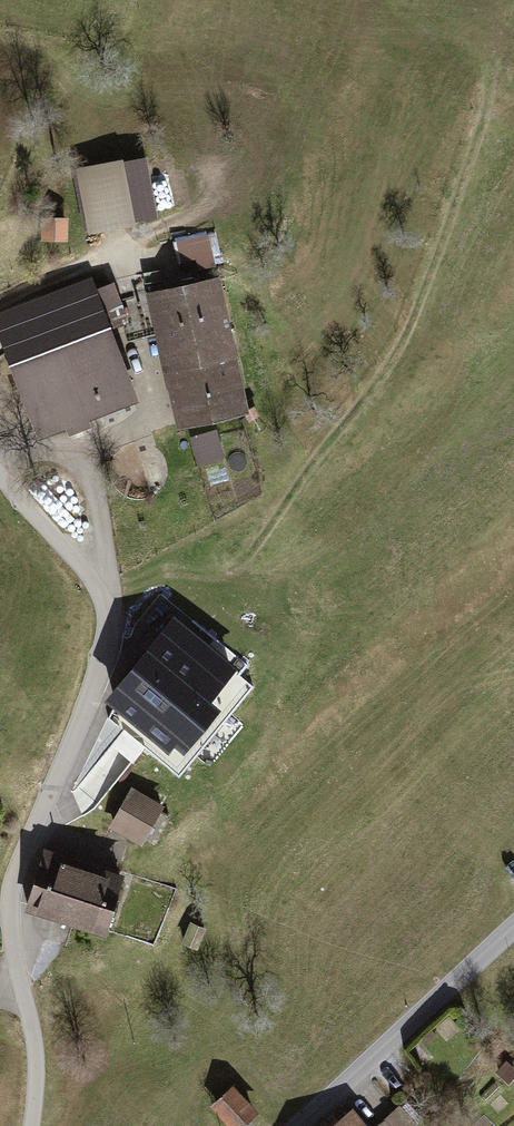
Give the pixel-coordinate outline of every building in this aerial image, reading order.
[(121,162),(76,172),(89,236),(135,227),(121,162)] [(179,261),(215,255),(211,229),(175,234),(179,261)] [(167,376),(233,360),(213,283),(147,300),(167,376)] [(0,320),(0,328),(42,437),(132,403),(88,287),(0,320)] [(233,360),(167,376),(181,431),(247,414),(233,360)] [(192,431),(197,456),(222,452),(218,426),(192,431)] [(173,611),(98,703),(137,736),(155,751),(190,706),(219,673),(231,659),(173,611)] [(245,693),(219,673),(190,706),(206,718),(217,726),(245,693)] [(206,718),(190,706),(155,751),(137,736),(133,742),(167,768),(206,718)] [(129,793),(112,826),(144,846),(163,814),(129,793)] [(38,883),(113,906),(122,877),(47,853),(38,883)] [(29,909),(104,933),(113,906),(38,883),(29,909)] [(206,931),(189,925),(182,945),(198,951),(206,931)] [(214,1110),(229,1125),(254,1125),(262,1118),(236,1090),(214,1110)] [(385,1122),(389,1125),(412,1125),(397,1111),(385,1122)] [(354,1116),(342,1125),(362,1125),(354,1116)]
